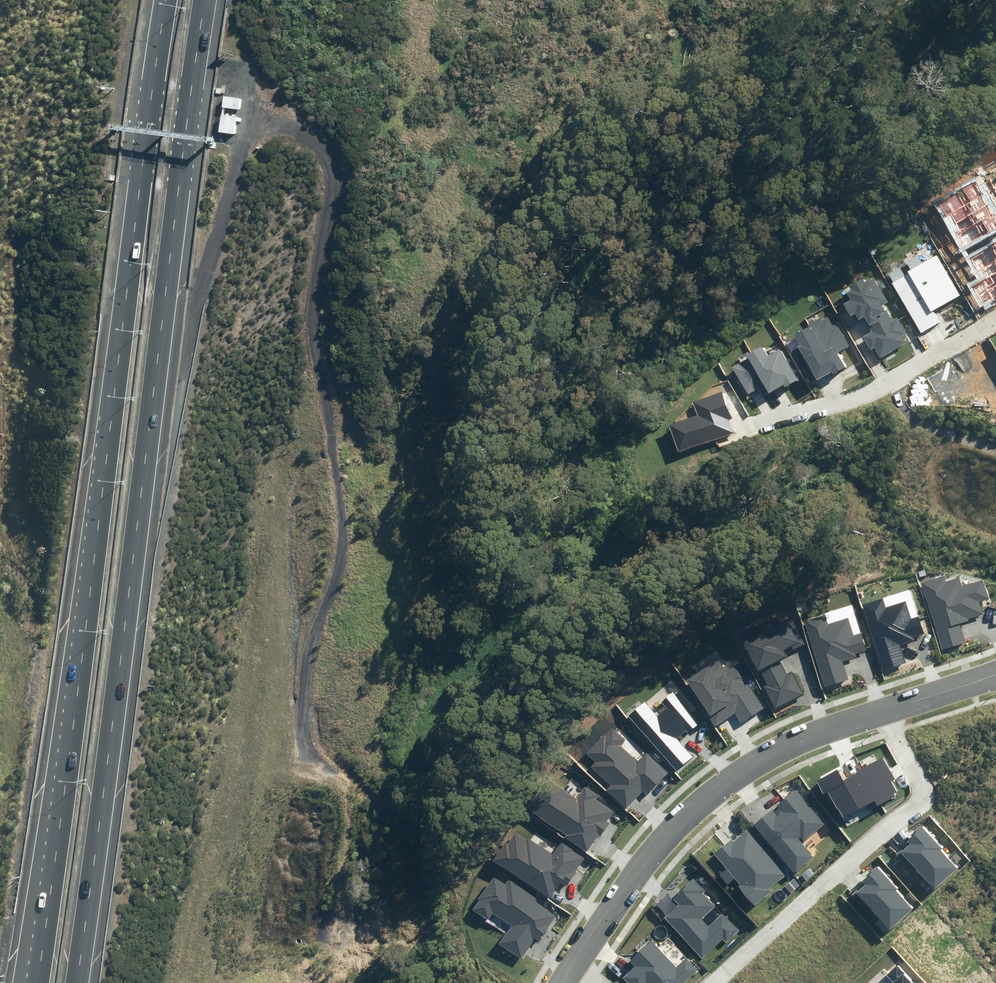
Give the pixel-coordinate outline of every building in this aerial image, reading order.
[(228,99),(227,109),(243,110),(244,100),(228,99)] [(222,133),(238,134),(240,118),(224,116),(222,133)] [(963,246),(995,229),(995,217),(977,182),(940,201),(947,215),(951,214),(960,231),(956,233),(963,246)] [(982,304),(990,299),(992,303),(995,301),(995,243),(968,258),(980,279),(971,284),(982,304)] [(892,283),(921,333),(940,322),(933,310),(960,295),(937,255),(923,264),(918,256),(888,273),(893,282),(892,283)] [(874,348),(880,358),(906,343),(902,336),(906,334),(897,317),(892,320),(886,311),(885,311),(882,305),(888,301),(874,277),(865,282),(863,279),(850,286),(852,290),(846,294),(850,300),(843,304),(850,316),(855,314),(859,320),(864,317),(871,328),(869,329),(871,332),(863,337),(870,350),(874,348)] [(798,347),(817,380),(831,373),(832,375),(845,367),(837,353),(849,346),(836,324),(833,326),(828,317),(821,320),(820,318),(808,325),(809,327),(795,335),(801,345),(798,347)] [(782,385),(784,388),(798,380),(780,349),(768,357),(761,346),(746,355),(748,358),(732,368),(748,395),(764,385),(768,393),(782,385)] [(678,452),(733,433),(729,419),(733,418),(723,391),(694,401),(698,415),(669,425),(678,452)] [(922,582),(942,650),(965,643),(960,623),(968,620),(968,618),(983,613),(979,602),(989,599),(983,580),(962,586),(959,577),(944,581),(943,576),(922,582)] [(862,604),(882,670),(905,663),(900,645),(914,640),(913,637),(924,633),(919,617),(911,619),(906,601),(886,607),(883,598),(862,604)] [(805,622),(825,687),(848,680),(842,661),(856,657),(855,653),(866,650),(852,605),(825,613),(825,616),(805,622)] [(764,687),(775,709),(804,695),(792,672),(787,674),(780,661),(788,657),(786,654),(805,645),(791,616),(742,640),(758,673),(760,672),(767,686),(764,687)] [(735,714),(741,723),(766,707),(738,664),(727,671),(719,658),(685,680),(715,726),(735,714)] [(628,717),(676,771),(693,757),(676,738),(685,731),(687,733),(700,722),(673,692),(661,702),(667,708),(657,716),(644,702),(628,717)] [(606,791),(626,809),(642,791),(647,795),(668,772),(646,752),(637,762),(620,746),(626,740),(612,728),(605,736),(603,735),(586,754),(596,762),(590,768),(611,786),(606,791)] [(828,791),(843,818),(870,803),(873,808),(895,796),(894,794),(897,792),(891,782),(896,780),(883,758),(843,780),(837,770),(816,781),(823,794),(828,791)] [(565,837),(586,852),(598,835),(600,836),(609,824),(606,822),(613,812),(595,800),(598,795),(585,787),(577,799),(550,780),(531,809),(567,834),(565,837)] [(754,826),(794,873),(813,857),(798,839),(800,838),(803,842),(825,824),(795,789),(777,805),(782,812),(777,816),(772,810),(754,826)] [(917,869),(934,888),(957,868),(940,850),(941,849),(920,825),(911,834),(913,836),(907,840),(910,843),(897,855),(913,873),(917,869)] [(739,886),(755,906),(772,891),(770,889),(787,874),(749,828),(733,842),(731,840),(714,854),(726,868),(719,875),(727,885),(735,878),(740,885),(739,886)] [(492,861),(549,899),(556,889),(557,890),(561,883),(567,887),(576,873),(575,872),(584,857),(561,842),(553,855),(528,838),(526,841),(515,833),(507,845),(504,843),(492,861)] [(874,912),(890,929),(912,909),(896,891),(898,890),(876,866),(866,875),(868,877),(863,881),(864,883),(851,895),(870,916),(874,912)] [(499,944),(521,959),(535,938),(539,941),(556,916),(533,900),(536,897),(509,879),(505,885),(494,877),(478,900),(479,900),(473,910),(489,920),(493,914),(512,926),(499,944)] [(665,919),(702,959),(723,940),(726,943),(740,931),(723,912),(708,926),(701,918),(714,906),(703,894),(706,891),(695,879),(673,899),(679,905),(665,919)] [(697,971),(686,959),(676,968),(651,941),(630,961),(635,966),(623,978),(628,982),(684,982),(697,971)] [(896,966),(879,981),(881,982),(912,982),(896,966)]
